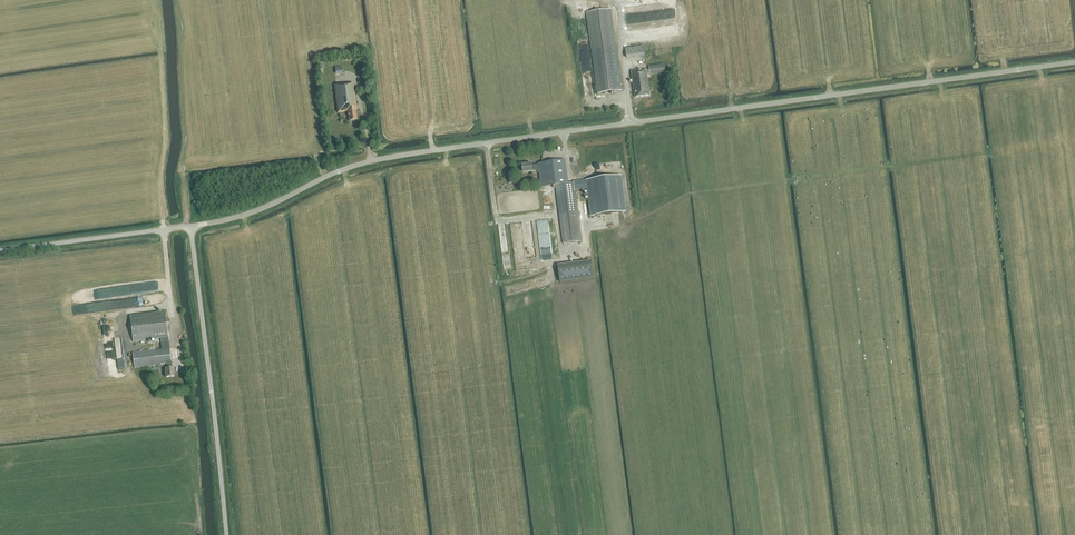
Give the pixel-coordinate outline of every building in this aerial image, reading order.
[(622,90),(612,9),(586,12),(597,94),(622,90)] [(627,57),(633,57),(645,55),(644,46),(626,48),(627,57)] [(647,69),(633,71),(632,71),(635,97),(650,96),(648,74),(650,74),(666,73),(665,64),(649,66),(649,70),(647,70),(647,69)] [(348,84),(334,86),(338,113),(348,112),(349,122),(358,121),(357,111),(354,84),(348,85),(348,84)] [(532,165),(522,166),(523,173),(533,172),(532,171),(539,170),(541,187),(555,185),(563,244),(580,241),(577,212),(573,183),(568,183),(565,161),(538,164),(538,165),(532,166),(532,165)] [(560,282),(594,278),(592,261),(558,265),(560,282)] [(123,295),(151,292),(150,283),(125,286),(125,291),(122,291),(123,295)] [(97,298),(108,297),(108,289),(97,290),(97,298)] [(163,349),(134,352),(135,367),(158,365),(158,367),(166,366),(166,369),(165,369),(166,377),(175,376),(174,368),(173,368),(172,361),(167,312),(132,316),(134,341),(162,338),(163,349)]
